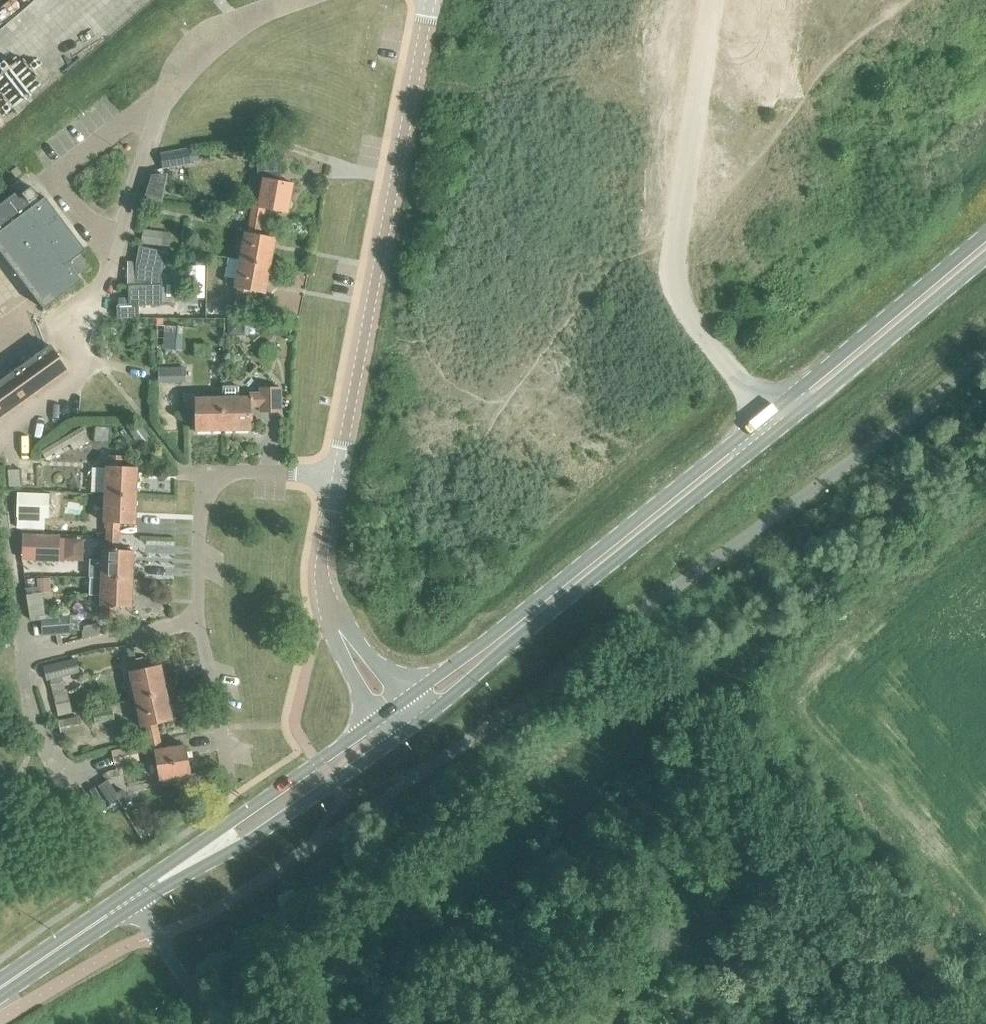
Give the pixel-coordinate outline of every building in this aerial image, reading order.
[(188,150),(188,149),(160,154),(162,168),(190,164),(190,163),(188,150)] [(196,149),(188,150),(190,163),(198,161),(196,149)] [(252,206),(249,217),(261,220),(263,209),(286,213),(291,183),(276,180),(276,158),(264,158),(263,178),(262,178),(257,207),(252,206)] [(79,254),(84,251),(44,197),(40,200),(30,187),(21,194),(23,196),(18,199),(14,193),(0,203),(0,252),(42,309),(80,281),(76,275),(88,266),(79,254)] [(212,203),(211,203),(201,201),(199,210),(210,212),(212,203)] [(244,232),(239,260),(268,266),(274,238),(259,235),(261,220),(249,217),(247,233),(244,232)] [(140,242),(168,246),(170,234),(142,230),(140,242)] [(268,266),(239,260),(234,288),(237,289),(235,299),(246,302),(248,291),(263,294),(268,266)] [(128,306),(161,305),(161,285),(127,285),(128,306)] [(226,307),(224,316),(230,317),(235,318),(235,317),(236,308),(226,307)] [(226,322),(226,336),(240,336),(241,322),(226,322)] [(2,416),(67,370),(49,346),(0,381),(0,416),(2,415),(2,416)] [(159,369),(159,381),(176,381),(176,369),(159,369)] [(248,398),(221,398),(222,430),(250,430),(249,407),(259,407),(259,412),(279,412),(279,388),(259,388),(259,393),(248,393),(248,398)] [(222,430),(221,398),(194,399),(194,394),(183,394),(183,408),(193,408),(194,430),(222,430)] [(140,426),(130,434),(140,446),(150,438),(140,426)] [(81,427),(40,451),(44,459),(69,444),(73,451),(89,441),(81,427)] [(95,428),(94,441),(109,442),(109,428),(95,428)] [(105,466),(104,495),(134,496),(136,467),(120,467),(121,456),(109,455),(108,466),(105,466)] [(16,517),(44,518),(48,518),(49,494),(17,493),(16,517)] [(106,523),(105,536),(117,537),(118,523),(133,524),(134,496),(104,495),(103,523),(106,523)] [(102,549),(101,578),(131,579),(132,551),(117,550),(117,537),(105,536),(105,549),(102,549)] [(23,551),(23,552),(41,553),(42,540),(23,539),(23,540),(23,551)] [(49,578),(36,579),(37,592),(50,592),(49,578)] [(131,579),(101,578),(100,606),(103,606),(102,617),(114,618),(115,607),(130,607),(131,579)] [(42,619),(43,635),(71,633),(70,617),(42,619)] [(85,627),(81,634),(82,640),(102,635),(103,635),(101,628),(94,625),(85,627)] [(43,666),(47,680),(79,671),(76,657),(43,666)] [(128,671),(135,699),(165,693),(159,665),(143,668),(141,657),(129,660),(131,671),(128,671)] [(144,727),(147,742),(159,739),(155,724),(171,721),(165,693),(135,699),(141,727),(144,727)] [(59,722),(62,735),(82,731),(79,717),(59,722)] [(159,739),(147,742),(149,753),(153,752),(158,780),(190,774),(185,746),(161,750),(159,739)] [(108,780),(98,787),(108,804),(115,800),(120,807),(121,809),(131,803),(122,789),(116,793),(108,780)]
